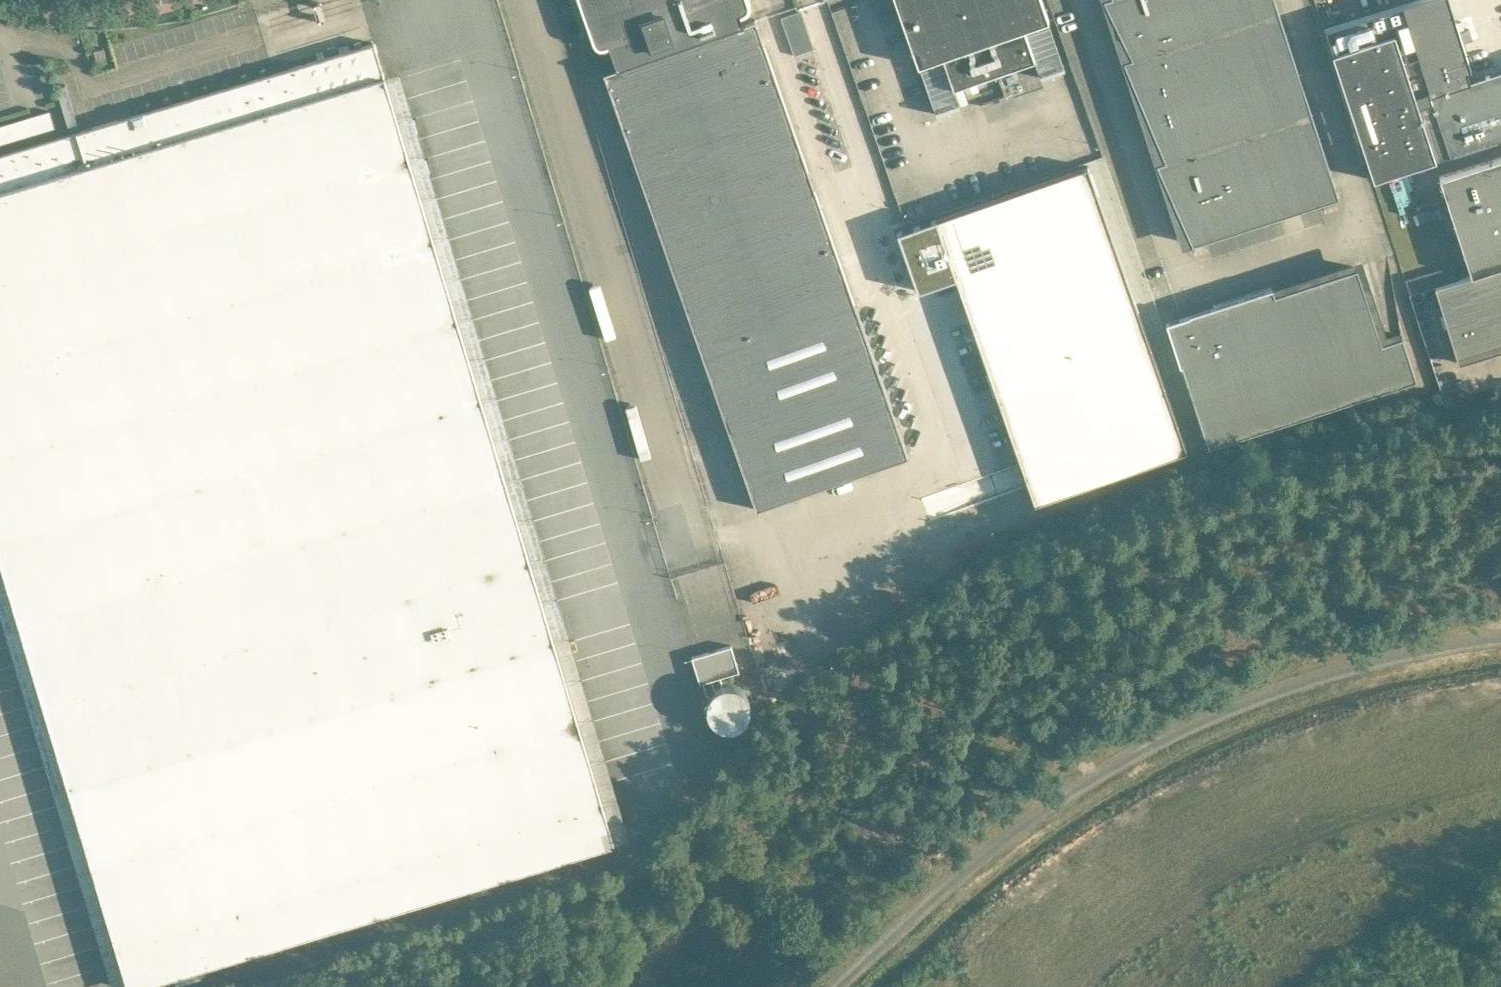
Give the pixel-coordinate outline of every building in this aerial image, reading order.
[(583,7),(595,40),(595,42),(596,43),(597,44),(599,45),(600,45),(602,45),(603,45),(604,45),(612,42),(621,67),(658,54),(672,49),(719,33),(745,23),(744,22),(742,15),(744,14),(749,11),(751,6),(750,1),(750,0),(581,0),(583,7)] [(918,65),(943,56),(954,87),(1035,59),(1025,28),(1049,19),(1043,0),(896,0),(918,65)] [(1275,0),(1105,0),(1132,56),(1278,9),(1275,0)] [(1324,27),(1333,53),(1374,179),(1436,159),(1418,105),(1432,100),(1430,94),(1467,82),(1463,71),(1471,69),(1449,0),(1409,0),(1324,27)] [(1278,9),(1132,56),(1124,59),(1165,159),(1312,112),(1278,9)] [(781,17),(794,54),(814,47),(801,10),(781,17)] [(755,18),(745,22),(750,34),(760,31),(756,19),(755,18)] [(621,67),(604,72),(704,358),(756,509),(908,456),(856,305),(850,288),(846,276),(763,38),(760,31),(750,34),(745,22),(744,22),(745,23),(719,33),(672,49),(658,54),(621,67)] [(76,808),(130,986),(140,986),(616,844),(375,43),(0,154),(0,558),(76,808)] [(104,47),(94,50),(97,60),(107,57),(104,47)] [(1418,105),(1436,159),(1500,138),(1500,71),(1467,82),(1430,94),(1432,100),(1418,105)] [(1339,196),(1312,112),(1165,159),(1157,162),(1193,243),(1339,196)] [(1474,274),(1500,265),(1500,155),(1442,174),(1474,274)] [(936,218),(897,231),(918,290),(956,277),(1035,503),(1188,450),(1088,165),(936,218)] [(1474,274),(1435,287),(1460,363),(1500,350),(1500,265),(1474,274)] [(1273,286),(1212,306),(1166,320),(1180,364),(1182,363),(1209,445),(1416,378),(1402,334),(1382,341),(1357,266),(1275,293),(1273,286)] [(700,682),(739,670),(732,644),(692,656),(700,682)]
